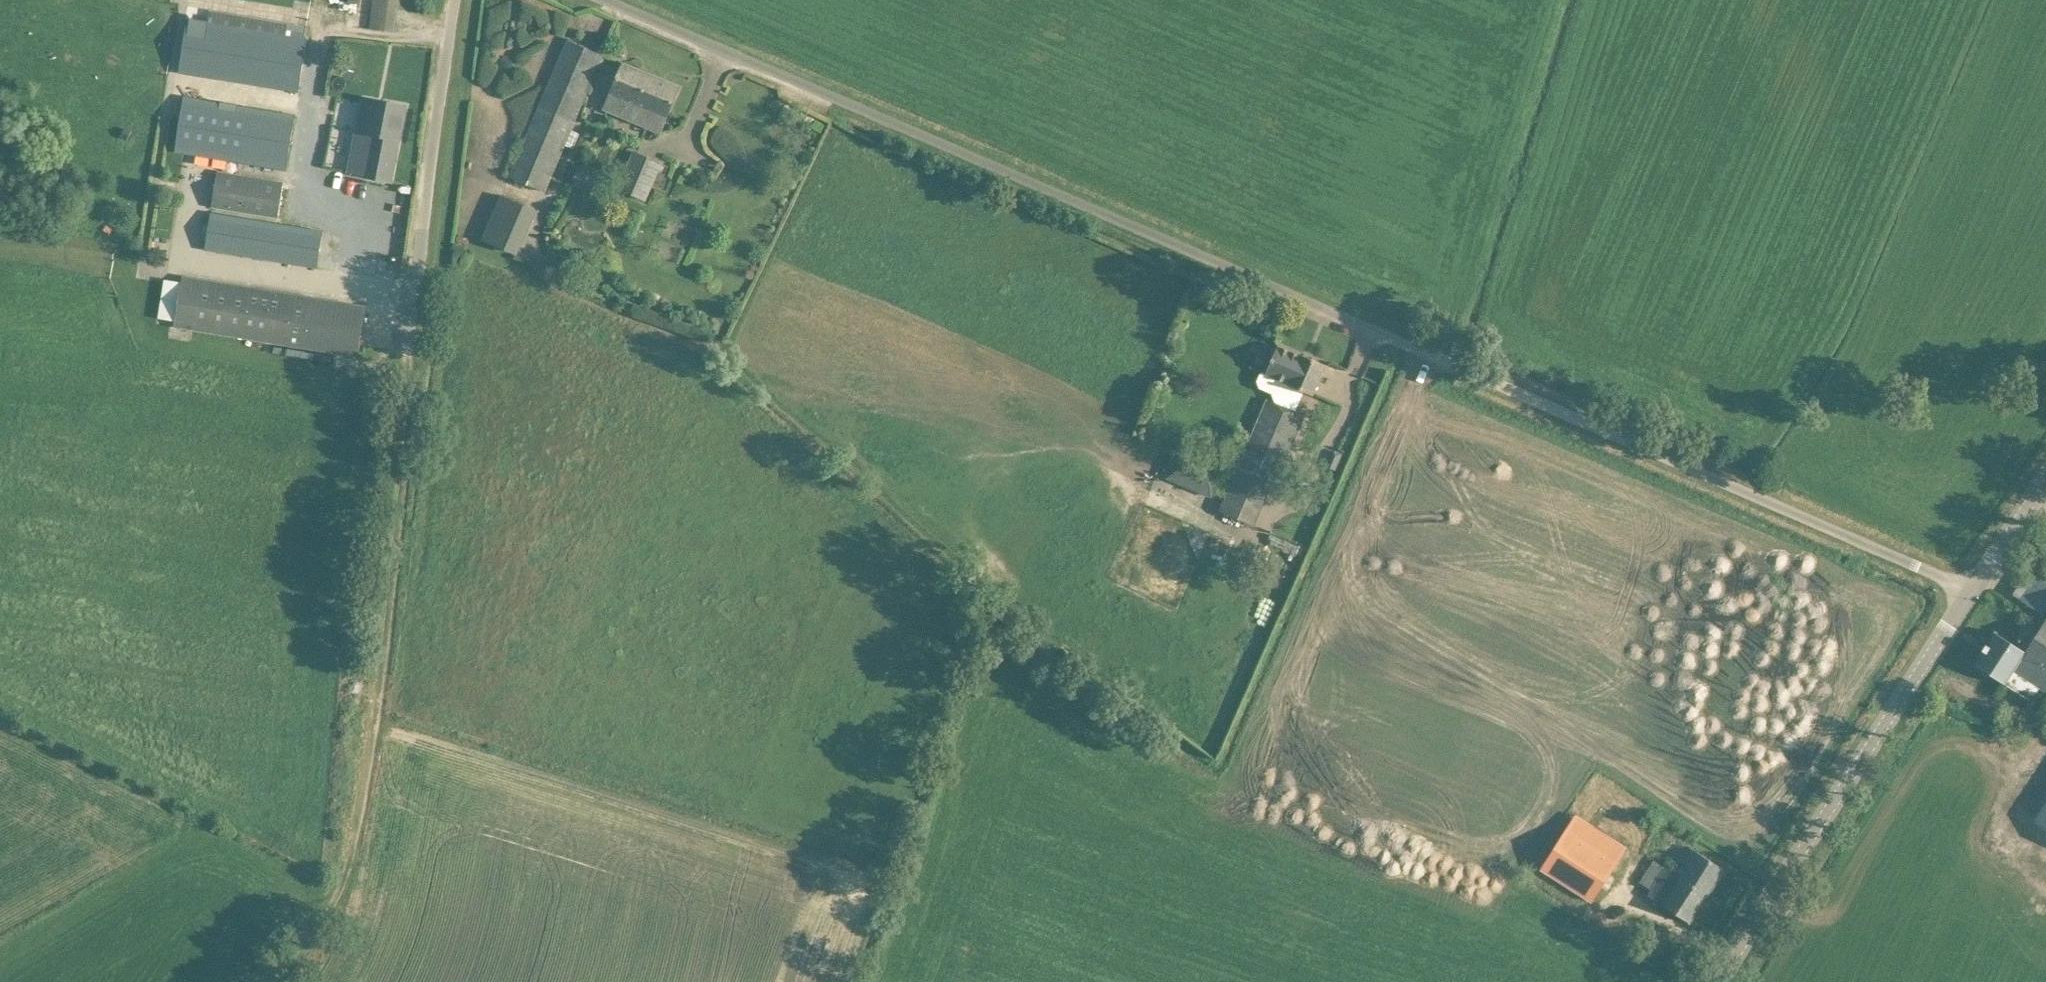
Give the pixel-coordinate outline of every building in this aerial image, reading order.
[(390,32),(393,0),(374,0),(371,29),(390,32)] [(179,73),(299,91),(307,39),(188,21),(179,73)] [(544,191),(595,73),(602,55),(568,40),(509,177),(544,191)] [(624,64),(605,109),(659,132),(666,116),(666,117),(679,87),(624,64)] [(184,98),(175,151),(286,169),(295,116),(184,98)] [(372,134),(365,176),(390,181),(405,106),(365,98),(358,131),(372,134)] [(633,150),(617,189),(646,202),(655,180),(661,182),(665,174),(659,171),(663,162),(633,150)] [(598,177),(577,168),(570,186),(590,195),(598,177)] [(284,182),(218,171),(212,207),(278,218),(284,182)] [(471,237),(509,251),(527,203),(489,189),(471,237)] [(203,247),(298,264),(317,267),(323,232),(209,212),(203,247)] [(366,306),(346,303),(183,275),(175,326),(357,356),(366,306)] [(98,295),(110,299),(114,287),(101,283),(98,295)] [(1278,345),(1270,364),(1266,372),(1262,370),(1257,380),(1260,387),(1273,393),(1278,390),(1282,381),(1313,394),(1326,365),(1301,354),(1301,355),(1278,345)] [(1283,458),(1285,459),(1304,415),(1266,398),(1219,511),(1254,526),(1283,458)] [(1166,479),(1212,498),(1223,473),(1176,454),(1166,479)] [(2010,687),(2019,673),(2045,691),(2045,618),(2025,651),(1995,632),(1974,664),(2010,687)] [(1567,828),(1541,869),(1592,901),(1618,861),(1567,828)] [(1724,869),(1707,858),(1688,846),(1671,872),(1654,860),(1640,881),(1650,888),(1646,894),(1690,922),(1724,869)]
